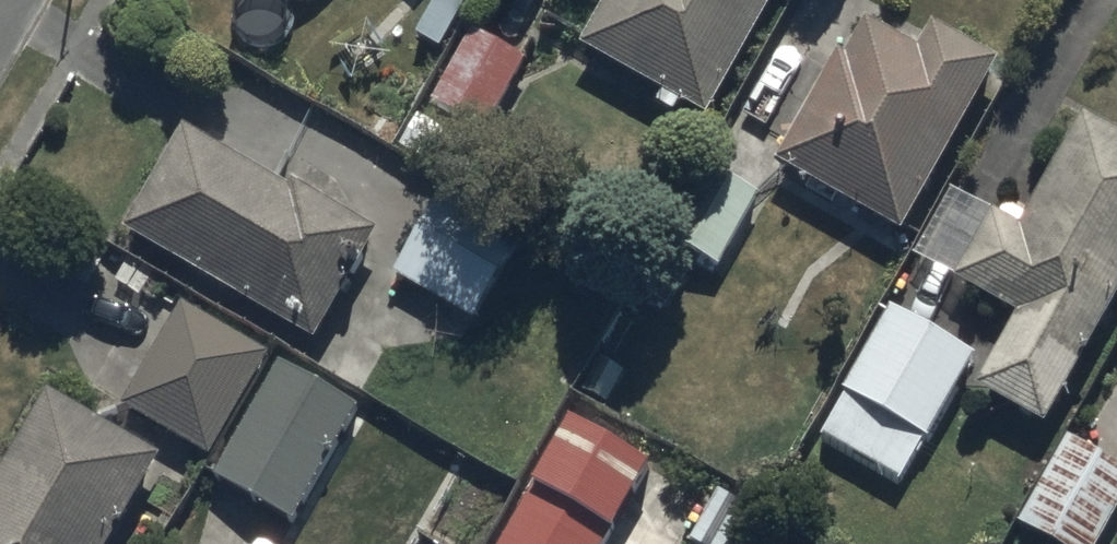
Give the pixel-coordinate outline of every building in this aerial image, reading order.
[(573,46),(701,114),(762,0),(598,0),(573,46)] [(992,57),(926,22),(914,44),(861,15),(838,57),(830,52),(770,163),(897,231),(992,57)] [(520,58),(464,28),(424,102),(480,132),(520,58)] [(1076,114),(1016,222),(988,207),(949,277),(1012,311),(971,385),(1039,422),(1116,283),(1116,137),(1076,114)] [(285,187),(178,125),(117,228),(306,339),(370,231),(287,182),(285,187)] [(438,183),(387,270),(467,316),(518,229),(438,183)] [(263,350),(177,302),(119,404),(205,452),(263,350)] [(968,352),(882,305),(836,389),(922,436),(968,352)] [(275,359),(208,472),(286,518),(353,404),(275,359)] [(154,454),(42,391),(0,465),(0,543),(103,543),(154,454)] [(491,543),(597,543),(643,465),(563,419),(491,543)] [(1059,434),(1011,524),(1048,543),(1090,543),(1116,494),(1116,465),(1059,434)]
